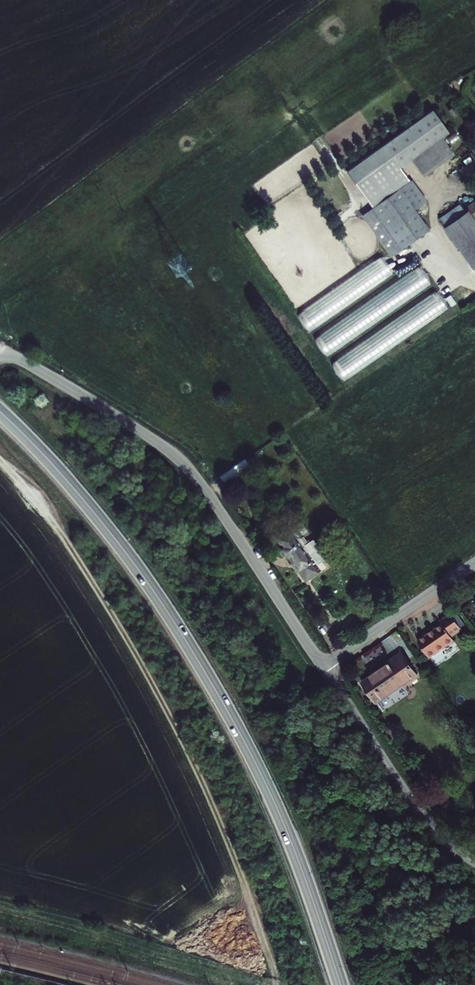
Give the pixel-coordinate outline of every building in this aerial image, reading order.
[(443,140),(449,136),(433,113),(347,175),(373,211),(400,192),(411,183),(401,170),(412,162),(443,140)] [(412,162),(425,179),(455,157),(443,140),(412,162)] [(462,173),(468,182),(474,177),(474,164),(462,173)] [(411,183),(400,192),(415,212),(426,204),(411,183)] [(373,211),(363,218),(391,256),(393,259),(430,233),(415,212),(400,192),(373,211)] [(469,213),(469,214),(466,216),(447,231),(446,231),(474,273),(474,208),(469,213)] [(441,223),(447,231),(466,216),(461,209),(441,223)] [(307,329),(393,275),(381,257),(296,311),(307,329)] [(313,336),(325,354),(431,285),(419,267),(313,336)] [(437,293),(330,360),(341,378),(448,311),(437,293)] [(247,464),(222,482),(227,489),(253,472),(247,464)] [(324,575),(293,530),(279,540),(285,549),(283,554),(288,560),(292,559),(295,564),(293,566),(296,570),(298,569),(310,586),(324,575)] [(441,625),(417,643),(430,660),(454,643),(451,638),(462,631),(450,614),(439,622),(441,625)] [(374,701),(399,684),(401,686),(415,677),(398,653),(385,662),(387,665),(362,683),(374,701)]
